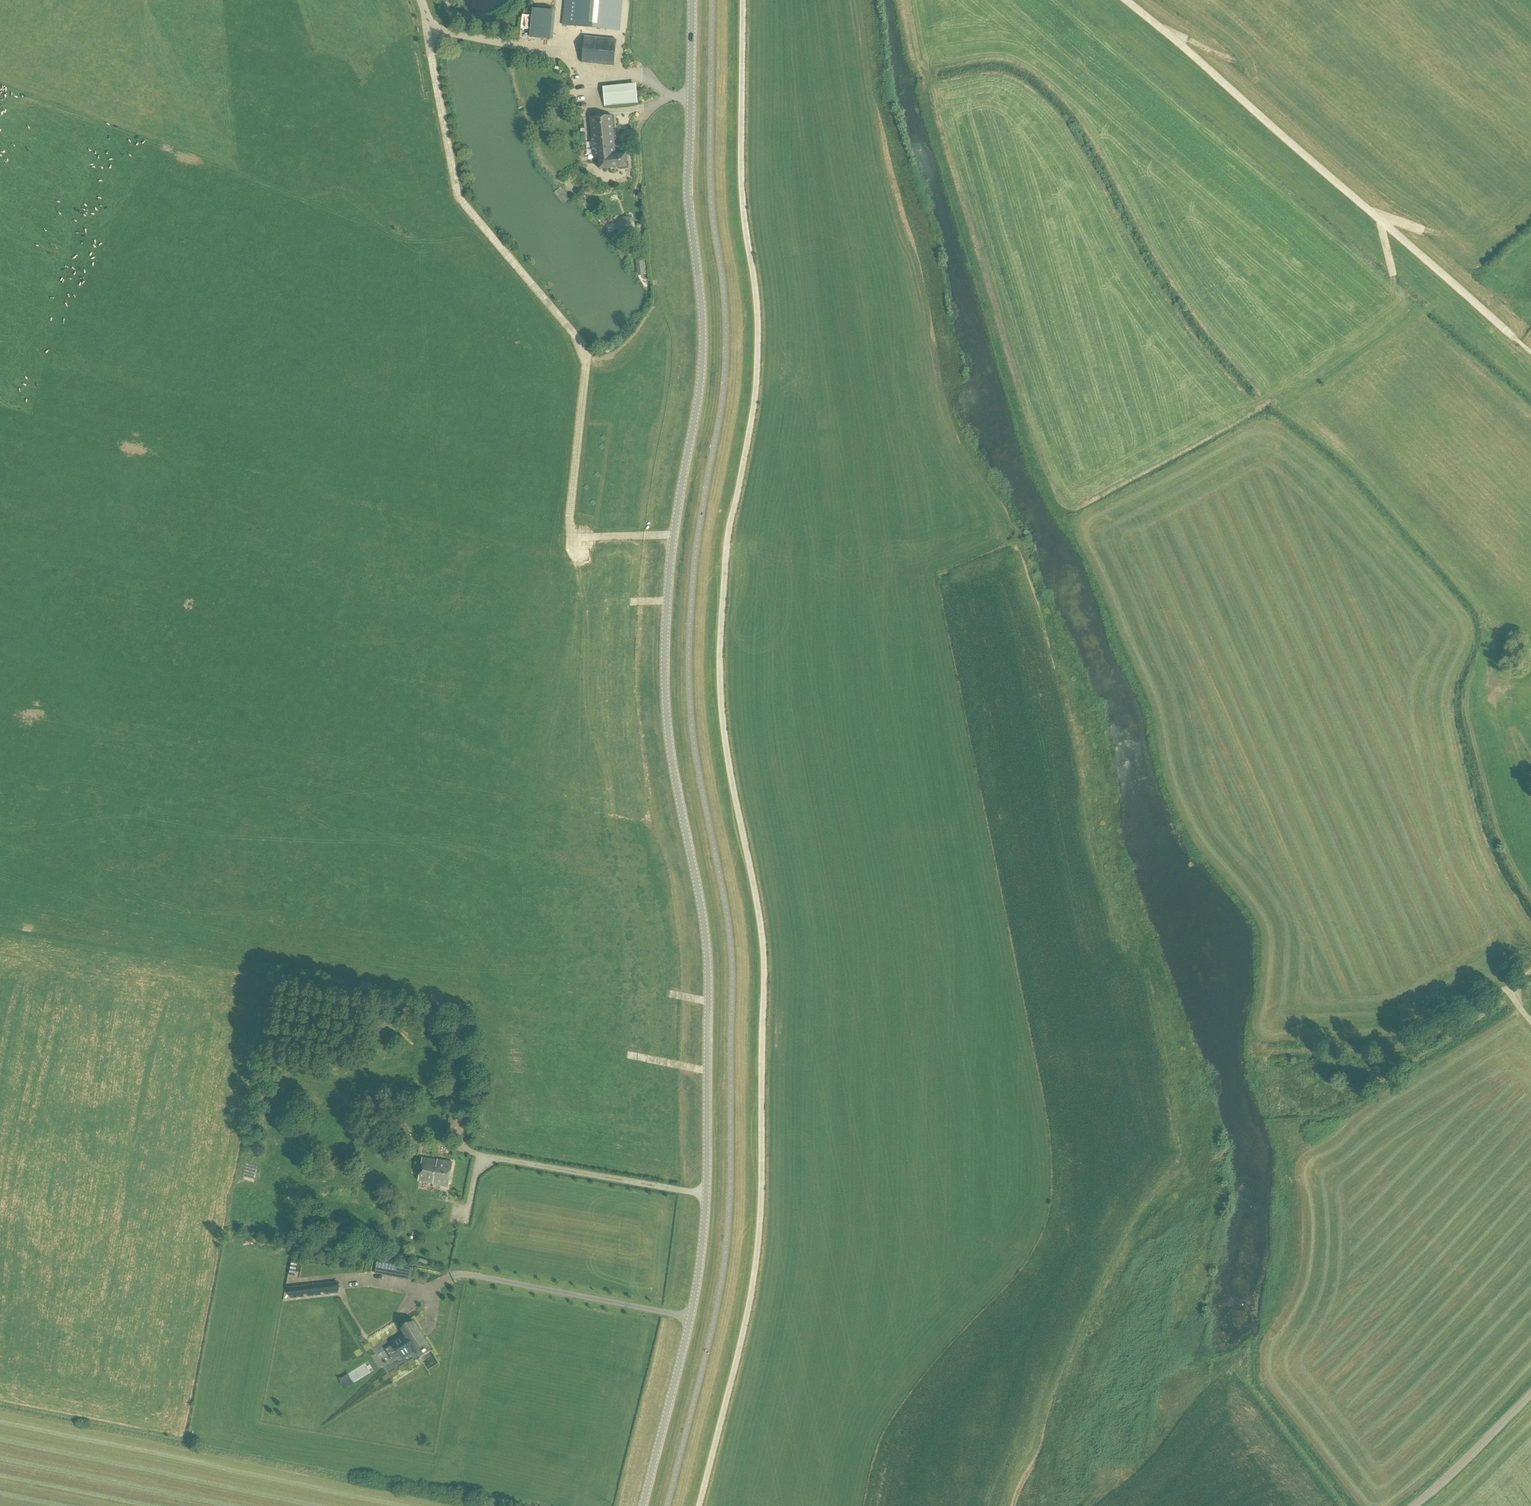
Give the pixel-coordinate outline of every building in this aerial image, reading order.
[(619,30),(622,0),(565,0),(563,25),(619,30)] [(535,8),(534,34),(555,34),(556,9),(535,8)] [(582,63),(614,66),(617,40),(584,37),(582,63)] [(602,88),(604,106),(636,103),(635,86),(602,88)] [(598,157),(615,155),(612,115),(589,117),(593,157),(598,157)] [(615,155),(598,157),(599,169),(627,166),(626,154),(615,155)] [(618,228),(620,232),(623,234),(627,234),(631,233),(633,230),(634,226),(634,223),(632,220),(629,218),(625,217),(622,219),(619,221),(618,225),(618,228)] [(638,269),(641,272),(642,275),(647,274),(644,252),(641,252),(641,255),(637,256),(638,269)] [(395,1126),(403,1138),(410,1132),(402,1121),(395,1126)] [(420,1169),(451,1174),(453,1162),(437,1159),(437,1160),(422,1158),(420,1169)] [(451,1174),(420,1169),(418,1180),(433,1183),(433,1184),(448,1187),(451,1174)] [(412,1272),(400,1270),(398,1282),(410,1284),(412,1272)] [(339,1290),(338,1282),(289,1288),(290,1296),(339,1290)] [(413,1321),(401,1329),(405,1334),(392,1342),(401,1356),(414,1349),(417,1354),(429,1347),(413,1321)] [(382,1353),(387,1363),(396,1359),(391,1349),(382,1353)] [(430,1364),(440,1359),(436,1352),(426,1357),(430,1364)] [(356,1384),(375,1374),(370,1366),(352,1376),(356,1384)]
